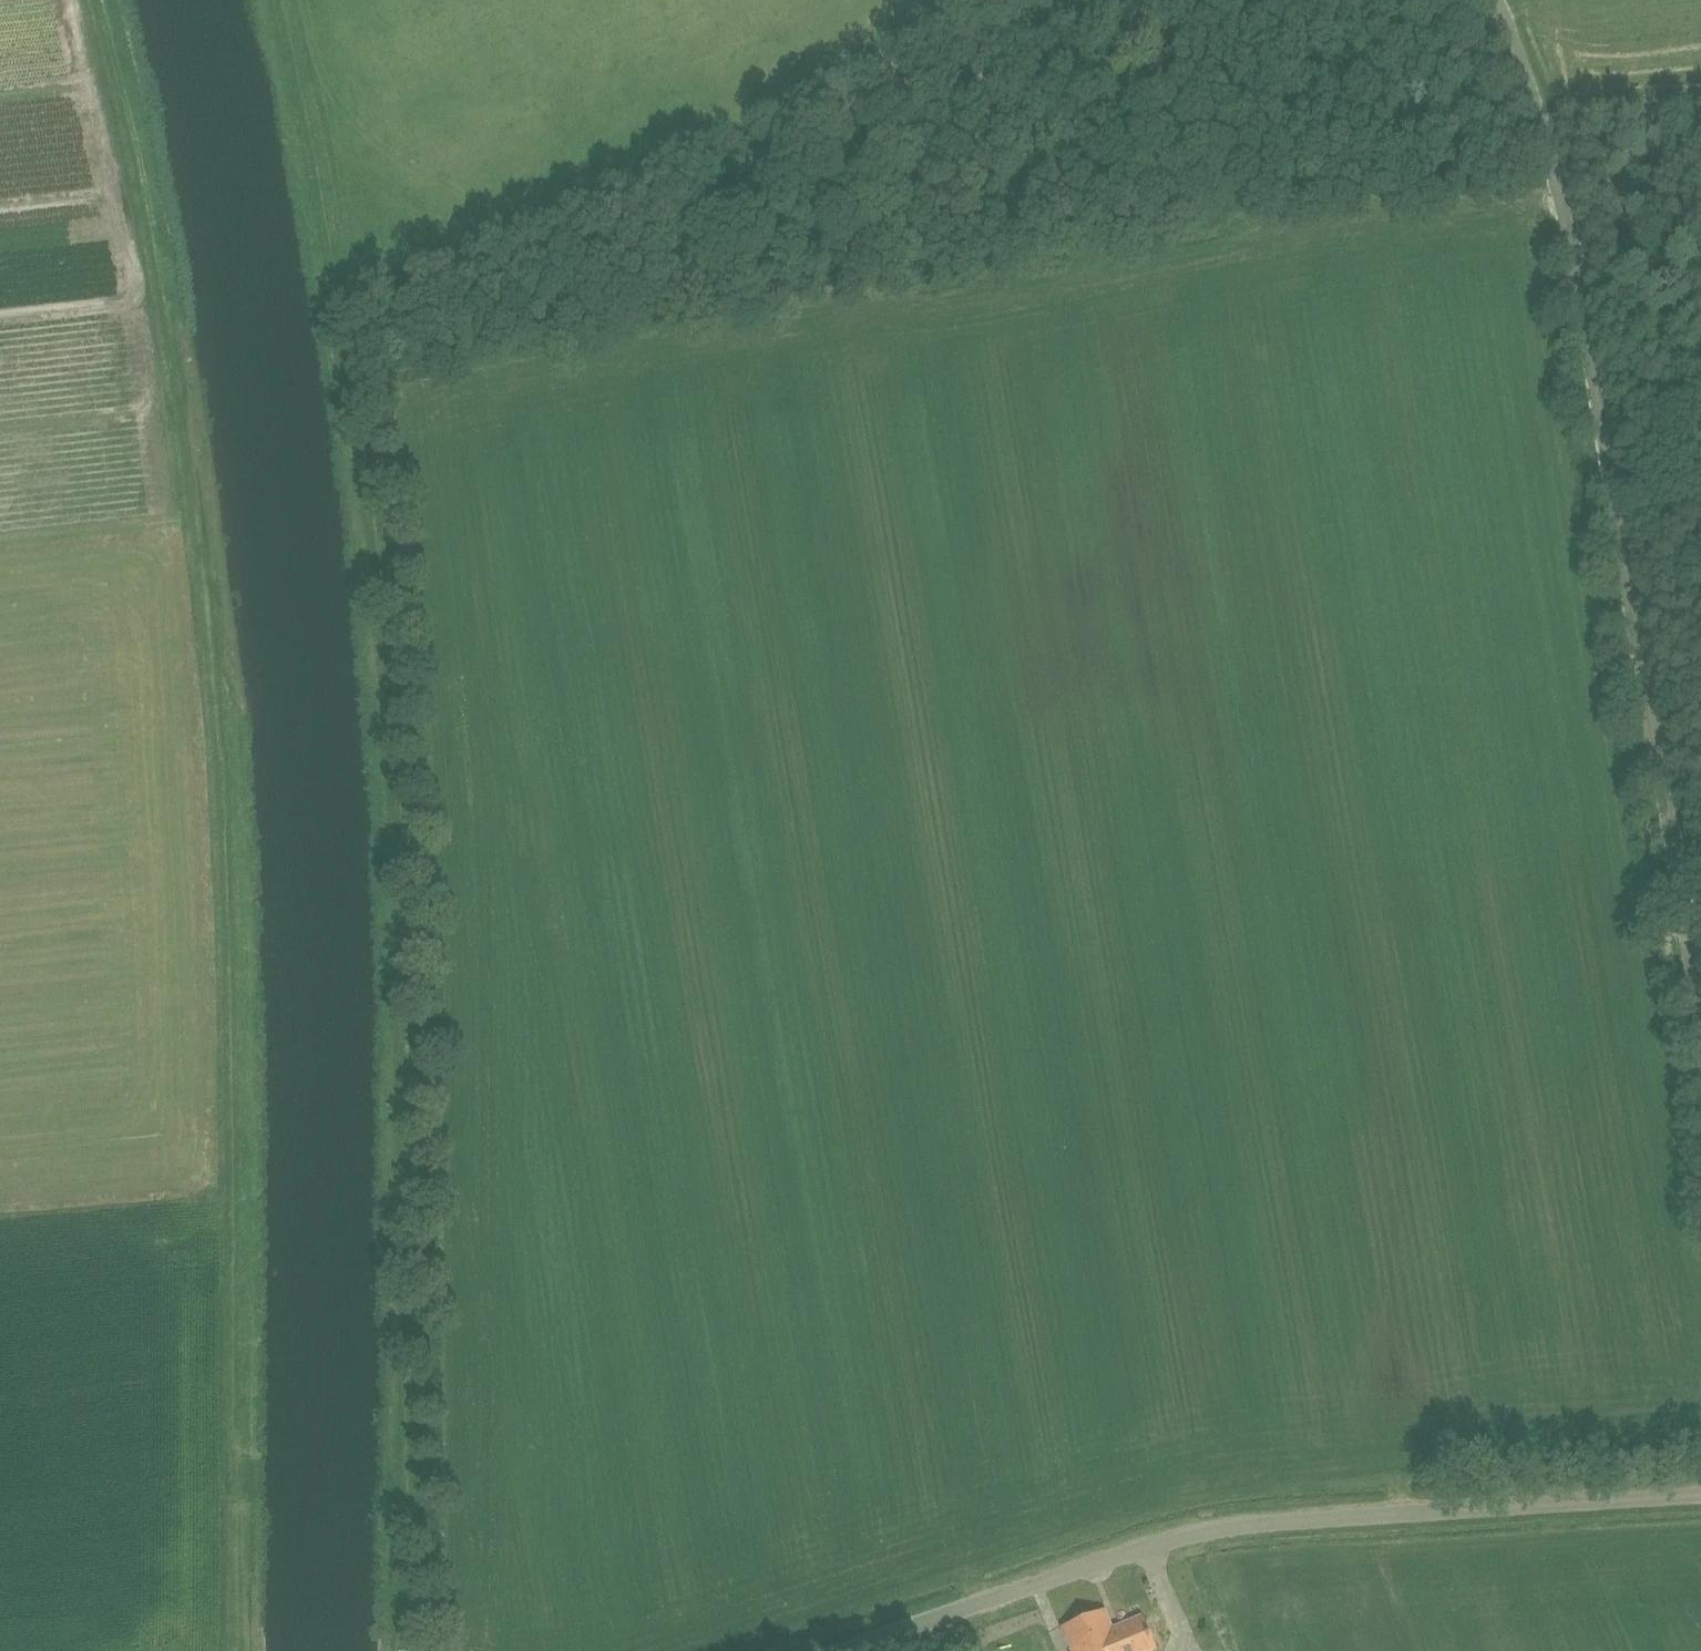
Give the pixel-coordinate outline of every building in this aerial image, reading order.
[(1062,1628),(1072,1650),(1150,1650),(1154,1649),(1141,1619),(1114,1630),(1106,1610),(1062,1628)]
